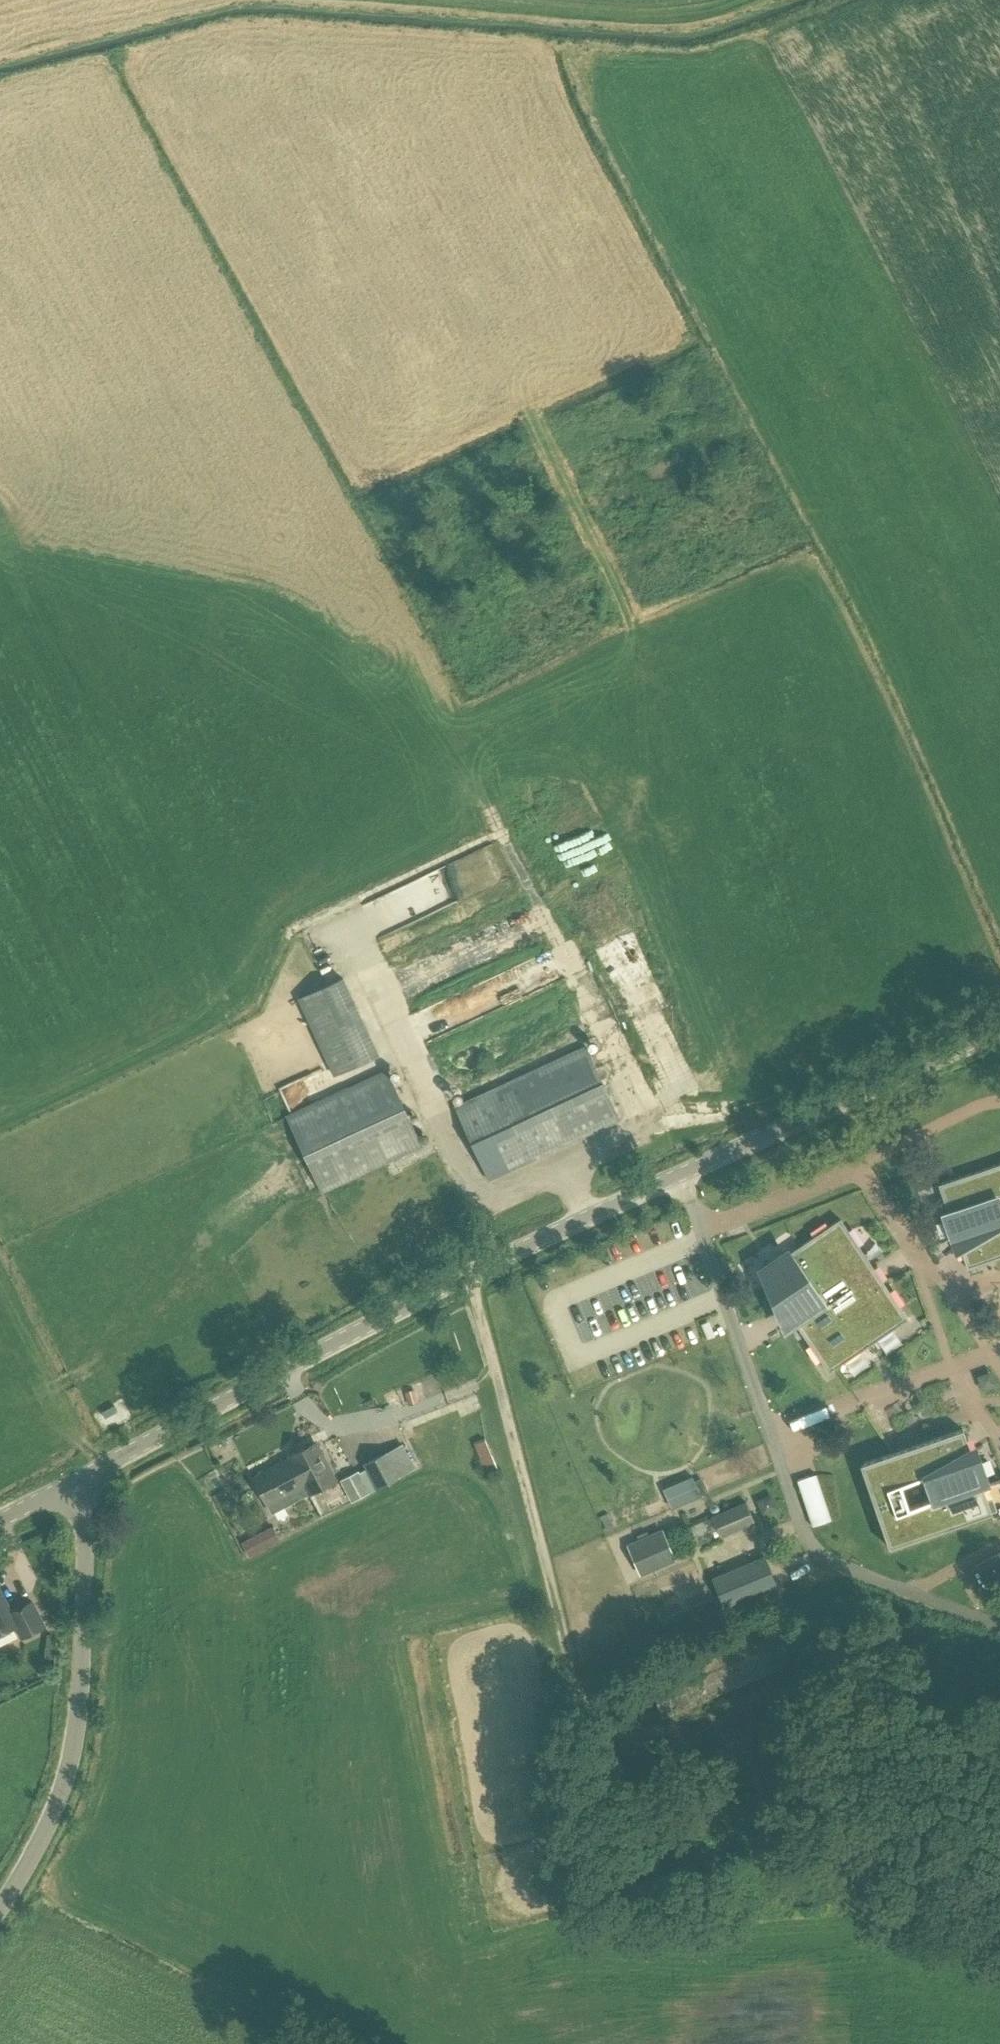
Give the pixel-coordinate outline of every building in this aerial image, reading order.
[(428,971),(406,980),(414,999),(436,990),(428,971)] [(298,999),(333,1077),(380,1055),(344,978),(298,999)] [(454,1107),(490,1181),(619,1120),(586,1046),(454,1107)] [(287,1115),(322,1193),(422,1147),(386,1070),(287,1115)] [(943,1185),(951,1210),(943,1212),(958,1256),(963,1253),(968,1269),(980,1265),(997,1259),(999,1259),(999,1166),(943,1185)] [(907,1319),(840,1219),(760,1273),(827,1373),(907,1319)] [(689,1281),(700,1276),(694,1261),(682,1266),(689,1281)] [(859,1462),(886,1546),(987,1514),(989,1520),(999,1516),(999,1477),(984,1482),(975,1456),(972,1457),(962,1429),(906,1447),(859,1462)] [(474,1444),(487,1475),(498,1469),(485,1438),(474,1444)] [(316,1442),(290,1456),(292,1458),(310,1492),(335,1479),(316,1442)] [(402,1479),(388,1451),(365,1463),(379,1491),(402,1479)] [(292,1458),(254,1478),(272,1512),(310,1492),(292,1458)] [(831,1520),(815,1473),(796,1480),(812,1526),(831,1520)] [(662,1489),(670,1509),(701,1496),(692,1476),(662,1489)] [(713,1517),(721,1537),(756,1523),(747,1503),(713,1517)] [(240,1543),(247,1557),(279,1540),(273,1527),(240,1543)] [(662,1530),(643,1538),(656,1567),(675,1559),(662,1530)] [(715,1584),(726,1611),(778,1589),(767,1562),(715,1584)] [(16,1625),(22,1638),(45,1626),(32,1601),(11,1612),(0,1590),(0,1634),(16,1625)] [(45,1657),(55,1658),(55,1648),(46,1647),(45,1657)]
